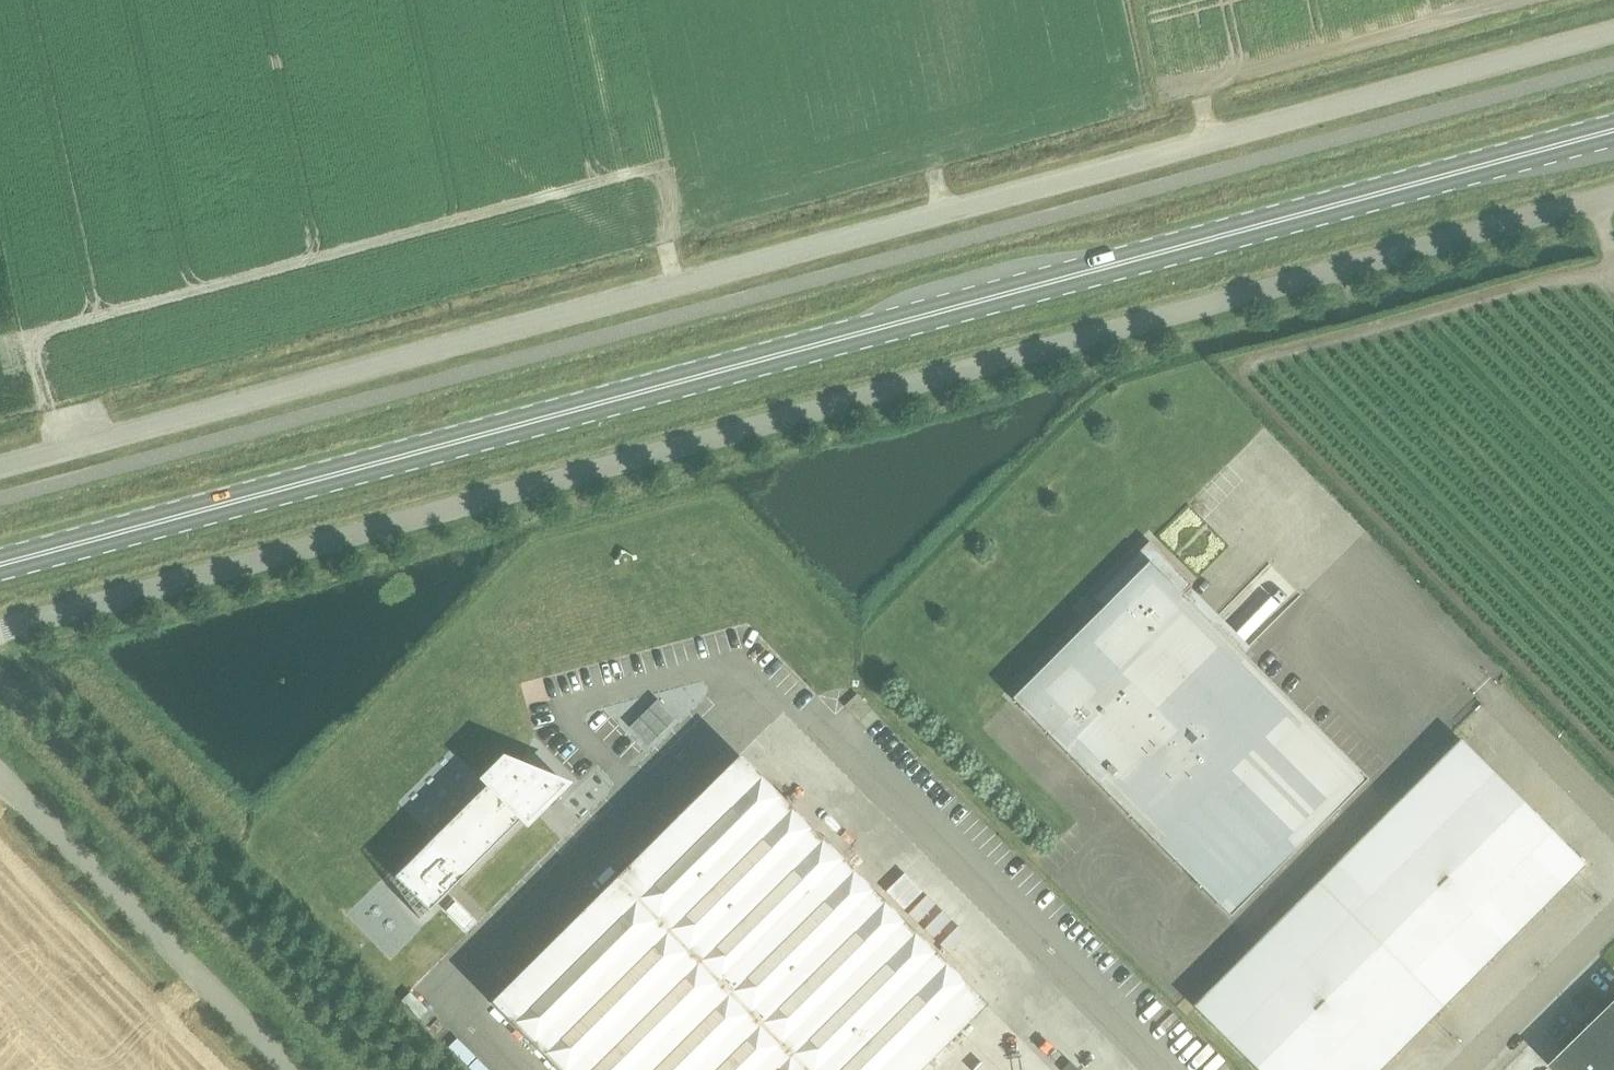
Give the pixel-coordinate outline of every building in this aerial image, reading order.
[(1094,598),(1104,607),(1012,699),(1013,699),(1230,917),(1368,779),(1182,594),(1192,584),(1160,552),(1159,552),(1156,549),(1144,549),(1140,552),(1094,598)] [(1462,740),(1461,741),(1195,1007),(1196,1007),(1259,1069),(1379,1069),(1584,864),(1585,864),(1462,740)] [(484,779),(489,784),(395,877),(429,911),(523,818),(528,823),(566,784),(504,759),(484,779)] [(558,1069),(922,1069),(957,1035),(709,786),(491,1003),(558,1069)] [(438,945),(420,961),(430,972),(448,956),(438,945)] [(988,1004),(978,1014),(985,1020),(994,1011),(988,1004)] [(1551,1067),(1554,1069),(1613,1069),(1613,1006),(1551,1067)]
